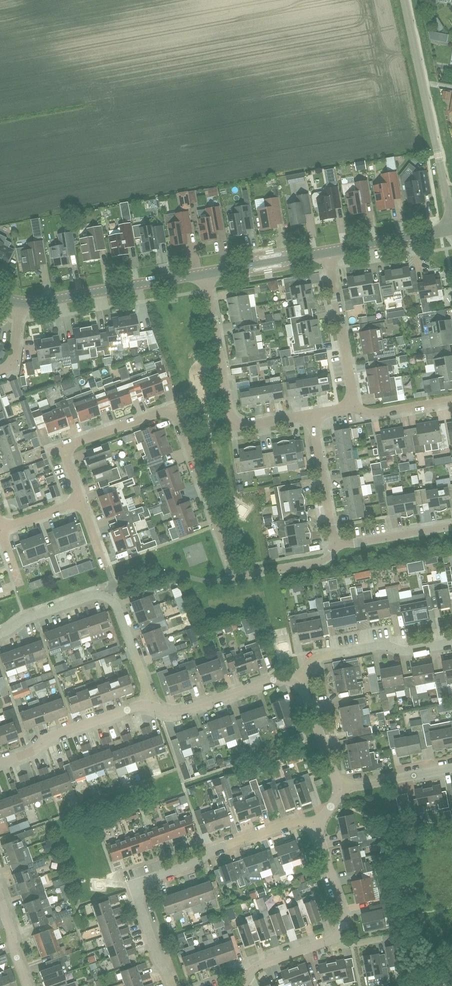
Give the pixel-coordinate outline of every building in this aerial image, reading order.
[(430,39),(440,41),(441,33),(428,31),(430,39)] [(429,186),(426,171),(413,173),(414,174),(408,175),(405,172),(401,178),(404,199),(409,199),(410,205),(425,202),(423,195),(430,194),(429,186)] [(396,172),(383,175),(385,185),(375,186),(379,210),(394,207),(393,200),(400,199),(398,186),(396,172)] [(346,194),(348,203),(349,202),(351,215),(366,212),(364,204),(370,203),(367,181),(342,185),(344,194),(346,194)] [(324,219),(326,221),(332,220),(333,218),(336,217),(335,209),(341,208),(339,199),(337,187),(326,189),(327,197),(320,198),(320,196),(319,194),(317,193),(315,193),(313,195),(313,197),(314,205),(316,207),(320,206),(322,220),(324,219)] [(209,197),(218,195),(217,188),(208,190),(209,197)] [(289,205),(292,225),(306,222),(305,215),(311,214),(308,194),(298,196),(299,203),(289,205)] [(278,198),(265,200),(267,208),(259,209),(260,216),(255,216),(257,229),(262,228),(262,230),(277,228),(277,225),(283,224),(278,198)] [(237,214),(229,216),(232,235),(236,235),(237,236),(242,235),(243,234),(247,233),(246,230),(253,228),(249,205),(236,208),(237,214)] [(208,218),(199,220),(203,241),(206,240),(207,242),(213,240),(214,239),(217,238),(216,231),(223,230),(219,207),(207,209),(208,218)] [(176,214),(165,216),(167,226),(169,226),(173,246),(187,243),(186,234),(192,233),(190,223),(188,212),(176,214)] [(121,229),(109,231),(114,256),(128,254),(127,248),(134,247),(130,223),(120,225),(121,229)] [(145,227),(141,228),(144,247),(142,247),(143,253),(152,251),(152,249),(159,248),(159,244),(166,242),(163,226),(156,227),(155,225),(145,227)] [(90,238),(82,239),(85,261),(100,259),(98,251),(105,250),(101,227),(89,229),(90,238)] [(77,255),(73,232),(59,235),(61,246),(49,248),(51,258),(55,257),(56,266),(70,264),(69,256),(77,255)] [(9,248),(12,243),(6,240),(7,237),(0,234),(0,258),(8,262),(14,250),(9,248)] [(46,263),(44,254),(42,241),(28,244),(29,247),(17,249),(19,262),(23,261),(24,271),(40,269),(39,264),(46,263)] [(409,267),(397,269),(401,289),(408,288),(409,293),(419,292),(419,291),(418,281),(417,279),(411,280),(409,267)] [(401,289),(397,269),(385,271),(386,274),(380,275),(382,285),(384,298),(395,296),(394,290),(401,289)] [(374,286),(372,274),(360,276),(363,296),(375,293),(377,304),(383,303),(380,285),(374,286)] [(424,280),(418,281),(419,291),(419,292),(422,305),(423,313),(432,311),(430,302),(430,301),(435,300),(439,297),(438,295),(437,290),(442,289),(441,279),(436,280),(435,275),(424,277),(424,280)] [(350,290),(343,292),(347,310),(354,309),(352,298),(363,296),(360,276),(348,278),(350,290)] [(311,284),(298,286),(297,280),(284,282),(288,300),(293,299),(293,300),(313,296),(311,284)] [(256,294),(255,288),(240,291),(241,296),(228,299),(230,310),(250,307),(248,295),(256,294)] [(293,300),(294,307),(287,308),(288,319),(303,316),(313,314),(312,308),(315,308),(313,296),(293,300)] [(256,306),(250,307),(230,310),(232,322),(245,320),(246,326),(259,324),(256,306)] [(405,311),(388,313),(389,320),(406,317),(405,311)] [(145,332),(139,333),(136,315),(124,317),(128,342),(140,340),(147,339),(148,345),(157,343),(152,330),(145,332)] [(303,316),(288,319),(291,318),(294,336),(299,335),(319,331),(317,319),(304,322),(303,316)] [(450,320),(436,322),(435,316),(419,318),(420,325),(428,324),(430,335),(451,332),(451,329),(450,320)] [(110,351),(118,349),(117,345),(122,344),(128,342),(124,317),(112,319),(114,327),(108,327),(105,327),(108,341),(110,355),(110,351)] [(361,332),(362,343),(382,340),(382,339),(381,334),(387,333),(385,322),(372,324),(373,330),(361,332)] [(237,334),(234,334),(236,346),(256,342),(255,335),(261,334),(259,324),(246,326),(236,328),(237,334)] [(110,355),(108,341),(100,342),(97,325),(85,328),(90,353),(103,351),(104,356),(110,355)] [(69,350),(69,352),(61,353),(58,336),(47,338),(51,364),(63,362),(64,367),(72,366),(71,364),(77,363),(76,356),(90,354),(90,353),(85,328),(73,330),(77,349),(69,350)] [(293,343),(295,354),(310,351),(309,346),(321,343),(319,331),(299,335),(294,336),(295,343),(293,343)] [(432,347),(422,349),(423,355),(426,355),(441,352),(440,346),(451,344),(451,332),(430,335),(432,347)] [(47,338),(35,340),(38,357),(32,358),(32,362),(25,363),(28,376),(35,374),(34,370),(40,369),(40,366),(51,364),(47,338)] [(396,355),(394,344),(388,345),(387,339),(382,339),(382,340),(362,343),(364,354),(377,352),(378,358),(396,355)] [(236,346),(239,358),(251,356),(252,361),(267,359),(265,348),(258,350),(256,342),(236,346)] [(327,352),(315,354),(316,362),(328,359),(327,352)] [(426,355),(427,365),(435,364),(436,371),(451,368),(451,356),(442,358),(441,352),(426,355)] [(400,356),(403,369),(413,367),(410,355),(400,356)] [(290,365),(288,357),(282,359),(283,367),(290,365)] [(367,370),(369,382),(390,378),(389,372),(394,371),(393,366),(397,365),(396,359),(379,362),(380,368),(367,370)] [(169,385),(161,361),(154,363),(156,368),(146,371),(154,396),(165,392),(163,387),(169,385)] [(267,363),(259,364),(261,371),(268,369),(267,363)] [(430,379),(431,384),(424,385),(425,393),(448,389),(451,388),(451,368),(436,371),(438,378),(430,379)] [(130,377),(134,389),(139,387),(142,394),(144,399),(154,396),(146,371),(130,377)] [(331,390),(328,373),(318,375),(321,395),(326,394),(326,391),(331,390)] [(318,375),(308,377),(311,396),(321,394),(321,395),(318,375)] [(130,377),(113,383),(115,388),(122,407),(133,403),(131,398),(142,394),(139,387),(134,389),(130,377)] [(282,382),(281,377),(270,379),(274,403),(279,402),(279,399),(284,398),(282,382)] [(308,377),(297,379),(301,399),(301,398),(311,396),(308,377)] [(371,394),(384,391),(385,397),(398,395),(396,383),(391,384),(390,378),(369,382),(371,394)] [(10,382),(14,393),(20,391),(16,379),(10,382)] [(266,380),(266,384),(261,385),(264,404),(274,402),(274,403),(270,379),(266,380)] [(301,399),(297,379),(287,381),(290,397),(295,396),(296,400),(301,399)] [(115,388),(113,383),(98,388),(97,386),(102,401),(105,409),(110,407),(112,411),(122,407),(115,388)] [(250,387),(254,407),(254,406),(264,404),(261,385),(250,387)] [(97,386),(91,388),(92,390),(81,394),(83,399),(90,418),(101,415),(99,411),(105,409),(102,401),(97,386)] [(240,389),(243,405),(248,404),(249,408),(254,407),(250,387),(240,389)] [(81,394),(65,400),(70,412),(75,410),(80,422),(90,418),(83,399),(81,394)] [(25,415),(31,413),(26,400),(20,402),(25,415)] [(55,404),(57,409),(51,411),(59,432),(70,429),(64,414),(70,412),(65,400),(55,404)] [(39,408),(39,409),(31,412),(38,430),(45,427),(49,436),(59,432),(51,411),(49,404),(39,408)] [(5,407),(0,409),(0,420),(8,417),(5,407)] [(31,413),(25,415),(29,428),(35,426),(31,413)] [(432,448),(438,447),(439,450),(449,448),(447,433),(441,434),(439,421),(428,423),(432,448)] [(374,435),(372,422),(365,424),(368,436),(374,435)] [(0,427),(0,438),(14,433),(10,423),(0,427)] [(432,451),(432,448),(428,423),(417,425),(419,437),(413,439),(416,454),(432,451)] [(157,432),(155,425),(134,433),(138,444),(140,443),(143,450),(167,441),(163,430),(157,432)] [(397,454),(413,451),(411,439),(405,440),(403,427),(392,429),(397,454)] [(333,437),(334,442),(354,439),(352,428),(335,431),(336,437),(333,437)] [(392,429),(381,431),(383,444),(378,445),(380,457),(397,454),(392,429)] [(0,438),(0,450),(17,443),(14,433),(0,438)] [(23,443),(31,440),(28,434),(20,437),(23,443)] [(336,452),(353,449),(351,439),(354,439),(334,442),(335,442),(336,452)] [(288,465),(298,463),(299,469),(306,468),(301,440),(295,441),(295,440),(289,441),(287,441),(285,441),(284,441),(288,465)] [(142,457),(147,469),(161,463),(159,457),(171,453),(167,441),(143,450),(145,456),(142,457)] [(280,442),(279,443),(273,444),(275,455),(269,456),(271,468),(288,465),(284,441),(282,441),(280,442)] [(0,450),(0,451),(3,459),(2,460),(21,453),(17,443),(0,450)] [(111,463),(112,460),(107,445),(86,453),(88,458),(85,460),(89,471),(108,464),(111,463)] [(263,457),(261,446),(256,447),(254,447),(252,447),(250,447),(254,471),(271,468),(269,456),(263,457)] [(245,449),(239,450),(241,461),(235,462),(237,473),(254,471),(250,447),(248,447),(247,448),(245,449)] [(338,462),(337,462),(337,463),(357,459),(355,459),(353,449),(336,452),(338,462)] [(4,465),(7,464),(9,469),(25,463),(21,453),(2,460),(4,465)] [(341,467),(342,473),(359,470),(357,459),(337,463),(338,468),(341,467)] [(161,463),(147,469),(149,468),(151,474),(156,473),(160,484),(180,477),(176,466),(163,470),(161,463)] [(404,465),(406,472),(414,469),(412,463),(404,465)] [(91,470),(95,481),(107,477),(109,483),(121,479),(117,467),(110,470),(108,464),(89,471),(91,470)] [(13,480),(10,482),(11,486),(30,480),(36,478),(34,473),(31,474),(29,469),(27,469),(11,475),(13,480)] [(300,473),(302,480),(309,478),(307,471),(300,473)] [(362,485),(360,475),(343,478),(344,484),(341,484),(342,489),(362,486),(362,485)] [(47,484),(55,482),(53,476),(45,479),(47,484)] [(158,492),(162,503),(174,499),(181,496),(179,490),(184,488),(180,477),(160,484),(163,491),(158,492)] [(99,497),(102,508),(124,500),(121,489),(135,484),(132,478),(111,485),(114,492),(99,497)] [(30,480),(11,486),(12,487),(12,486),(16,495),(15,496),(38,488),(37,483),(32,485),(30,480)] [(384,482),(374,483),(376,493),(386,491),(384,482)] [(56,484),(49,487),(53,498),(60,496),(56,484)] [(362,486),(342,489),(343,489),(345,499),(363,496),(368,495),(366,484),(362,485),(362,486)] [(304,496),(303,494),(302,488),(291,490),(289,485),(274,487),(277,504),(305,499),(304,498),(304,496)] [(446,509),(451,508),(451,507),(450,497),(451,496),(451,485),(437,487),(441,511),(443,511),(445,510),(446,509)] [(428,501),(430,512),(436,511),(438,511),(439,511),(441,511),(437,487),(420,490),(422,502),(428,501)] [(15,496),(20,510),(28,507),(27,503),(37,499),(35,493),(40,492),(38,488),(15,496)] [(411,516),(413,515),(419,514),(417,503),(422,502),(420,490),(404,493),(408,517),(410,516),(411,516)] [(404,493),(387,496),(391,518),(397,517),(397,518),(401,517),(402,517),(404,517),(406,517),(408,517),(404,493)] [(162,503),(159,504),(163,515),(171,513),(173,520),(192,513),(188,501),(184,503),(181,496),(174,499),(162,503)] [(363,496),(345,499),(346,509),(345,509),(345,510),(365,506),(363,496)] [(386,507),(385,496),(378,498),(379,503),(380,503),(381,508),(386,507)] [(294,512),(305,510),(305,506),(304,505),(305,503),(305,501),(305,499),(277,504),(280,521),(295,518),(294,512)] [(102,508),(106,518),(128,510),(124,500),(102,508)] [(245,506),(241,513),(249,516),(252,509),(245,506)] [(345,510),(346,514),(350,514),(351,520),(367,517),(365,506),(345,510)] [(130,511),(131,516),(138,514),(144,512),(142,507),(130,511)] [(173,520),(176,526),(168,529),(172,540),(194,532),(192,526),(196,524),(192,513),(173,520)] [(111,532),(109,533),(112,542),(137,534),(133,523),(141,521),(138,514),(131,516),(127,518),(129,524),(111,531),(111,532)] [(309,529),(308,528),(307,522),(303,523),(302,517),(295,518),(280,521),(280,522),(277,522),(278,527),(279,529),(280,529),(278,532),(279,538),(287,537),(309,533),(311,533),(310,531),(309,529)] [(71,550),(87,544),(83,532),(77,534),(73,523),(63,526),(69,544),(71,550)] [(52,530),(56,541),(51,543),(55,555),(71,550),(69,544),(63,526),(52,530)] [(137,534),(112,542),(115,552),(118,551),(118,552),(135,546),(138,552),(145,550),(143,544),(143,543),(141,544),(137,533),(137,534)] [(311,533),(309,533),(287,537),(283,538),(286,556),(305,553),(304,545),(311,544),(310,539),(310,537),(310,536),(311,534),(311,533)] [(41,534),(31,538),(39,560),(44,558),(45,559),(49,557),(41,534)] [(24,553),(19,555),(23,567),(29,565),(28,565),(39,561),(38,560),(39,560),(31,538),(20,542),(24,553)] [(155,540),(143,544),(145,550),(157,546),(155,540)] [(61,572),(56,557),(50,559),(55,574),(61,572)] [(423,562),(407,565),(409,574),(424,571),(423,562)] [(451,607),(447,582),(429,585),(431,597),(437,596),(439,609),(451,607)] [(184,615),(192,612),(184,587),(176,589),(184,615)] [(355,610),(361,609),(358,595),(358,593),(357,589),(356,589),(356,587),(350,588),(354,608),(343,610),(346,625),(347,625),(347,627),(356,625),(356,623),(357,623),(355,610)] [(392,588),(395,603),(401,601),(398,587),(392,588)] [(134,613),(152,607),(150,600),(154,599),(153,595),(155,594),(153,588),(142,592),(144,598),(130,603),(134,613)] [(395,603),(392,588),(386,589),(388,600),(377,602),(380,618),(391,616),(389,604),(395,603)] [(380,618),(377,602),(373,603),(371,591),(358,593),(358,595),(361,609),(366,608),(369,621),(380,618)] [(424,593),(412,595),(412,598),(413,603),(414,604),(417,622),(430,619),(428,610),(426,601),(426,602),(425,597),(424,593)] [(404,624),(417,622),(413,603),(412,598),(404,600),(403,603),(403,606),(401,606),(404,624)] [(330,600),(324,601),(327,619),(333,618),(335,627),(336,627),(337,629),(345,628),(345,625),(346,625),(343,610),(341,601),(330,603),(330,600)] [(152,607),(134,613),(138,623),(139,623),(152,618),(154,624),(165,620),(163,614),(159,604),(152,606),(152,607)] [(323,638),(324,637),(322,625),(328,624),(325,609),(319,611),(321,620),(309,622),(312,640),(314,639),(315,640),(316,641),(322,640),(323,639),(323,638)] [(107,637),(105,630),(111,628),(105,612),(95,615),(103,638),(107,637)] [(167,614),(168,621),(176,618),(174,612),(167,614)] [(298,629),(301,642),(302,642),(303,643),(304,644),(310,642),(311,641),(311,640),(312,640),(309,622),(307,613),(290,616),(292,630),(298,629)] [(95,615),(85,619),(90,635),(96,634),(98,640),(103,638),(95,615)] [(246,634),(258,630),(253,617),(241,621),(246,634)] [(85,619),(74,622),(80,639),(90,635),(85,619)] [(166,637),(164,638),(162,632),(168,630),(165,620),(154,624),(156,629),(142,634),(146,645),(167,637),(166,637)] [(74,622),(64,626),(72,648),(82,645),(80,639),(74,622)] [(64,626),(54,630),(60,646),(62,651),(72,648),(64,626)] [(54,630),(43,633),(49,649),(48,650),(50,655),(61,652),(60,646),(54,630)] [(165,656),(176,652),(173,641),(169,643),(167,637),(146,645),(150,655),(163,650),(165,656)] [(41,641),(30,644),(36,661),(46,657),(41,641)] [(257,642),(249,644),(245,646),(247,651),(241,653),(248,673),(259,669),(255,658),(262,656),(257,642)] [(30,644),(20,648),(26,664),(36,661),(30,644)] [(107,649),(109,654),(114,653),(119,651),(117,645),(112,647),(107,649)] [(20,648),(10,651),(15,668),(26,664),(20,648)] [(230,651),(224,653),(228,668),(230,673),(236,671),(238,677),(248,673),(241,653),(236,655),(234,650),(230,651)] [(10,651),(0,655),(0,658),(5,672),(15,668),(10,651)] [(207,663),(213,681),(223,677),(219,664),(224,662),(221,651),(210,654),(213,661),(207,663)] [(213,681),(207,663),(197,666),(194,660),(189,662),(192,673),(198,671),(203,684),(213,681)] [(354,667),(360,666),(359,660),(344,663),(345,668),(334,670),(336,681),(356,677),(354,667)] [(446,680),(447,682),(441,683),(444,697),(450,696),(448,684),(451,684),(451,660),(443,662),(446,680)] [(178,665),(181,672),(175,674),(181,692),(192,688),(187,675),(192,673),(189,662),(178,665)] [(423,666),(422,666),(427,690),(437,688),(436,684),(435,681),(436,681),(434,673),(432,664),(431,664),(431,663),(430,662),(424,663),(423,665),(423,666)] [(55,666),(54,667),(56,673),(64,670),(62,664),(55,666)] [(411,688),(405,689),(401,666),(400,666),(400,665),(399,664),(392,665),(391,667),(391,668),(396,691),(405,690),(407,697),(412,696),(411,688)] [(416,686),(411,688),(412,696),(414,703),(415,708),(421,707),(419,699),(418,693),(427,691),(427,690),(422,666),(421,666),(421,664),(413,665),(413,668),(412,668),(414,676),(415,680),(416,685),(416,686)] [(396,691),(391,668),(381,670),(384,686),(379,687),(384,711),(390,710),(387,693),(396,691)] [(181,692),(175,674),(169,676),(166,669),(157,673),(160,684),(166,682),(171,695),(181,692)] [(115,674),(105,678),(107,683),(113,699),(123,696),(117,679),(115,674)] [(117,679),(123,696),(133,692),(128,675),(117,679)] [(357,683),(356,677),(336,681),(338,692),(349,690),(350,696),(363,693),(362,688),(364,687),(363,682),(357,683)] [(91,683),(92,688),(86,690),(92,706),(92,707),(94,708),(100,706),(101,704),(100,703),(102,703),(97,686),(96,686),(95,681),(91,683)] [(113,699),(107,683),(97,686),(102,703),(113,699)] [(444,697),(441,683),(436,684),(437,688),(439,698),(444,697)] [(79,687),(75,688),(76,693),(82,710),(92,706),(86,690),(81,692),(79,687)] [(82,710),(76,693),(66,697),(71,713),(82,710)] [(341,708),(341,709),(340,710),(339,711),(341,718),(342,719),(343,719),(343,720),(361,716),(363,716),(362,709),(365,706),(365,704),(367,703),(366,697),(352,700),(353,706),(341,708)] [(277,720),(283,718),(286,726),(292,724),(298,722),(294,710),(291,700),(285,702),(284,699),(283,700),(282,699),(281,698),(276,700),(275,701),(276,702),(271,704),(277,720)] [(61,699),(50,702),(56,719),(67,715),(61,699)] [(32,702),(28,704),(30,709),(36,726),(46,722),(40,706),(34,708),(32,702)] [(40,706),(46,722),(56,719),(50,702),(40,706)] [(262,707),(251,711),(257,727),(268,724),(270,731),(276,729),(272,718),(267,720),(262,707)] [(2,726),(0,721),(0,722),(7,742),(18,738),(13,725),(19,723),(13,708),(3,711),(6,720),(5,721),(7,725),(2,726)] [(36,726),(30,709),(19,713),(25,730),(36,726)] [(241,713),(241,714),(240,714),(245,727),(239,729),(242,737),(243,741),(249,739),(248,736),(258,732),(257,727),(251,711),(250,711),(250,710),(248,709),(242,711),(241,713)] [(218,719),(224,737),(225,742),(242,737),(239,729),(237,725),(232,727),(228,716),(218,719)] [(359,736),(359,735),(372,732),(371,726),(363,728),(361,716),(343,720),(343,721),(342,721),(341,722),(343,730),(344,730),(345,730),(345,731),(346,731),(347,738),(359,736)] [(224,737),(218,719),(207,723),(211,734),(205,736),(206,739),(209,748),(220,744),(218,739),(224,737)] [(448,749),(451,748),(451,721),(450,721),(440,723),(445,747),(446,747),(446,748),(448,749)] [(431,725),(429,723),(423,724),(425,735),(431,734),(434,749),(435,749),(435,750),(437,751),(442,750),(443,748),(443,747),(445,747),(440,723),(431,725)] [(425,737),(425,735),(423,724),(411,727),(413,736),(407,737),(410,754),(422,752),(419,738),(425,737)] [(152,731),(149,725),(141,728),(143,735),(152,731)] [(206,739),(200,741),(195,727),(185,730),(191,747),(196,745),(197,748),(202,747),(204,752),(210,750),(209,748),(206,739)] [(180,748),(174,750),(179,764),(185,762),(181,750),(191,747),(185,730),(185,728),(175,732),(180,748)] [(398,756),(410,754),(407,737),(401,738),(399,729),(387,731),(389,738),(395,737),(398,756)] [(132,738),(130,732),(121,735),(124,742),(132,738)] [(350,757),(369,753),(367,742),(374,740),(373,734),(356,737),(358,743),(348,745),(350,757)] [(103,745),(111,741),(109,735),(101,739),(103,745)] [(159,735),(149,739),(155,755),(165,751),(159,735)] [(149,739),(139,743),(145,758),(155,755),(149,739)] [(83,752),(92,749),(89,743),(81,746),(83,752)] [(139,743),(130,746),(135,762),(145,758),(139,743)] [(130,746),(120,749),(126,765),(135,762),(130,746)] [(99,753),(105,768),(114,765),(110,753),(109,749),(99,753)] [(120,749),(110,753),(114,765),(115,769),(126,765),(120,749)] [(105,768),(99,753),(89,756),(95,772),(105,768)] [(369,753),(350,757),(353,768),(362,767),(363,773),(383,769),(382,763),(378,763),(377,758),(370,760),(369,753)] [(301,754),(290,759),(293,765),(303,761),(301,754)] [(95,772),(89,756),(79,760),(85,775),(95,772)] [(85,775),(79,760),(67,764),(73,782),(76,781),(75,779),(85,775)] [(64,767),(66,773),(56,776),(62,792),(72,788),(70,783),(73,782),(67,764),(64,765),(62,761),(58,762),(60,768),(64,767)] [(47,766),(38,769),(40,775),(49,772),(47,766)] [(294,784),(292,779),(288,768),(282,770),(288,786),(294,784)] [(27,773),(18,776),(21,782),(29,779),(27,773)] [(292,779),(294,784),(301,804),(311,801),(304,781),(310,779),(308,773),(292,779)] [(233,797),(225,775),(219,778),(227,800),(233,797)] [(62,792),(56,776),(46,780),(52,796),(62,792)] [(219,778),(212,780),(216,792),(223,790),(219,778)] [(251,818),(262,814),(257,800),(263,798),(260,792),(256,779),(249,781),(252,791),(242,794),(251,818)] [(52,796),(46,780),(37,783),(42,799),(52,796)] [(264,790),(260,792),(263,798),(267,812),(278,808),(271,788),(276,786),(274,781),(262,785),(264,790)] [(27,787),(32,802),(42,799),(37,783),(27,787)] [(442,793),(441,785),(428,787),(431,805),(439,803),(440,809),(450,807),(447,792),(442,793)] [(288,786),(286,787),(278,790),(285,810),(295,806),(288,786)] [(32,802),(27,787),(17,790),(18,794),(23,806),(32,802)] [(431,805),(428,787),(415,790),(417,799),(410,800),(413,815),(425,812),(424,806),(431,805)] [(9,797),(14,813),(24,810),(23,806),(18,794),(9,797)] [(239,822),(251,818),(242,794),(231,798),(239,822)] [(9,797),(0,800),(0,804),(4,817),(14,813),(9,797)] [(219,829),(230,825),(222,801),(217,803),(218,808),(213,810),(219,829)] [(409,810),(408,804),(398,806),(399,812),(400,812),(408,811),(409,810)] [(219,829),(213,810),(202,814),(200,809),(194,811),(199,825),(205,823),(208,833),(219,829)] [(451,810),(444,811),(446,826),(451,825),(451,816),(451,810)] [(350,844),(353,843),(353,845),(385,838),(384,836),(372,839),(367,840),(365,830),(357,832),(353,815),(339,818),(343,839),(348,837),(350,844)] [(179,820),(184,834),(194,831),(189,816),(179,820)] [(168,823),(174,838),(184,834),(179,820),(168,823)] [(168,823),(158,827),(163,841),(174,838),(168,823)] [(158,827),(148,830),(153,845),(163,841),(158,827)] [(24,838),(34,835),(32,829),(15,835),(17,840),(1,845),(5,855),(21,849),(27,847),(24,838)] [(148,830),(138,834),(144,851),(152,848),(151,845),(153,845),(148,830)] [(417,831),(404,833),(406,847),(419,844),(417,831)] [(138,834),(128,837),(134,854),(144,851),(138,834)] [(128,837),(118,841),(123,858),(134,854),(128,837)] [(385,843),(385,838),(353,845),(354,847),(343,850),(345,861),(361,857),(360,851),(363,851),(362,848),(374,845),(385,843)] [(285,844),(291,861),(300,858),(294,841),(293,841),(293,840),(292,840),(286,842),(285,843),(285,844)] [(113,861),(123,858),(118,841),(107,844),(113,861)] [(293,868),(291,861),(285,844),(275,847),(278,856),(281,864),(282,864),(282,866),(284,871),(293,868)] [(5,856),(4,857),(6,863),(8,862),(9,865),(15,863),(16,868),(32,862),(29,853),(23,855),(21,849),(5,855),(5,856)] [(265,851),(254,855),(261,878),(272,874),(273,876),(278,874),(277,868),(275,862),(274,862),(269,864),(265,852),(265,851)] [(247,872),(242,874),(245,885),(251,883),(262,879),(261,878),(254,855),(253,855),(252,854),(251,854),(244,856),(243,857),(244,858),(243,859),(247,872)] [(355,892),(373,889),(379,887),(377,877),(388,874),(387,868),(379,870),(377,863),(370,865),(369,861),(362,863),(361,857),(345,861),(347,872),(359,870),(359,874),(374,871),(375,877),(353,882),(355,892)] [(219,869),(214,870),(219,886),(225,884),(225,883),(236,879),(239,887),(245,885),(242,874),(241,874),(236,876),(231,863),(230,863),(229,861),(223,863),(223,865),(219,867),(219,869)] [(16,885),(39,877),(36,869),(34,869),(32,862),(16,868),(18,872),(12,874),(16,885)] [(280,876),(285,874),(284,871),(282,866),(277,868),(280,876)] [(35,894),(35,895),(45,891),(40,876),(39,877),(16,885),(19,895),(30,891),(32,896),(35,894)] [(209,881),(199,884),(205,901),(210,899),(213,907),(218,905),(215,898),(215,897),(209,881)] [(190,888),(198,912),(199,912),(203,910),(200,903),(205,901),(199,884),(190,888)] [(190,888),(180,891),(186,908),(191,906),(194,914),(198,912),(190,888)] [(264,888),(256,890),(258,897),(266,894),(264,888)] [(357,903),(375,899),(373,889),(355,892),(357,903)] [(23,903),(23,904),(26,914),(42,908),(50,906),(45,891),(35,895),(36,899),(23,903)] [(180,891),(171,894),(179,919),(184,917),(181,909),(186,908),(180,891)] [(318,892),(312,894),(301,898),(306,912),(310,924),(321,920),(318,912),(324,910),(320,898),(318,892)] [(179,919),(171,894),(161,898),(166,914),(172,912),(175,920),(179,919)] [(392,915),(389,902),(394,901),(393,895),(380,898),(381,904),(380,904),(382,911),(363,915),(366,931),(386,926),(383,917),(392,915)] [(112,911),(112,910),(110,905),(119,901),(117,897),(92,906),(96,916),(112,911)] [(306,912),(301,898),(296,900),(298,905),(287,909),(294,929),(305,926),(301,914),(306,912)] [(274,914),(269,915),(272,923),(276,935),(286,932),(282,920),(288,918),(283,904),(277,906),(272,908),(274,914)] [(42,908),(26,914),(30,924),(32,924),(33,928),(44,924),(55,920),(58,919),(55,910),(52,912),(50,906),(42,908)] [(115,921),(113,915),(123,912),(121,907),(112,910),(112,911),(96,916),(99,926),(115,921)] [(266,925),(272,923),(269,915),(267,910),(257,913),(258,919),(253,921),(256,929),(260,941),(270,937),(266,925)] [(256,929),(253,921),(251,915),(245,917),(247,923),(237,926),(244,947),(254,943),(250,931),(256,929)] [(119,931),(117,925),(126,922),(124,917),(115,921),(99,926),(103,937),(119,931)] [(34,935),(38,946),(56,939),(61,937),(55,920),(44,924),(44,925),(49,923),(51,929),(34,935)] [(122,941),(120,935),(130,932),(128,928),(119,931),(103,937),(106,947),(122,941)] [(226,961),(236,957),(230,941),(227,933),(222,935),(225,943),(220,944),(226,961)] [(106,947),(110,957),(126,951),(124,946),(133,942),(132,938),(122,941),(106,947)] [(216,964),(226,961),(220,944),(215,946),(213,938),(208,940),(216,964)] [(59,947),(56,939),(38,946),(42,957),(58,951),(60,956),(67,954),(64,946),(59,947)] [(207,967),(216,964),(208,940),(203,941),(206,949),(201,951),(207,967)] [(401,944),(386,947),(390,967),(398,965),(400,975),(414,972),(410,957),(404,958),(401,944)] [(197,971),(207,967),(201,951),(196,953),(193,945),(189,946),(197,971)] [(187,974),(197,971),(189,946),(184,948),(187,956),(181,958),(187,974)] [(126,951),(110,957),(113,967),(129,962),(127,956),(137,953),(135,948),(126,951)] [(366,956),(364,957),(367,975),(366,976),(368,985),(369,985),(377,985),(390,982),(388,967),(382,968),(379,954),(377,954),(377,952),(366,954),(366,956)] [(68,972),(64,962),(69,961),(66,955),(59,957),(62,963),(40,971),(43,981),(63,974),(68,972)] [(98,955),(92,957),(94,964),(100,962),(98,955)] [(344,984),(355,981),(352,967),(346,968),(344,959),(332,962),(335,979),(343,978),(344,984)] [(335,979),(332,962),(319,965),(323,982),(335,979)] [(120,972),(124,982),(140,977),(139,976),(138,971),(147,967),(145,963),(120,972)] [(293,967),(299,984),(306,982),(307,985),(314,985),(312,980),(306,963),(293,967)] [(277,979),(278,982),(280,985),(294,985),(299,984),(293,967),(281,972),(283,977),(277,979)] [(0,973),(0,985),(17,985),(15,981),(11,969),(1,972),(0,973)] [(141,981),(151,978),(149,973),(139,976),(140,977),(124,982),(125,985),(143,985),(141,981)] [(43,981),(45,985),(63,985),(67,984),(63,974),(43,981)]
